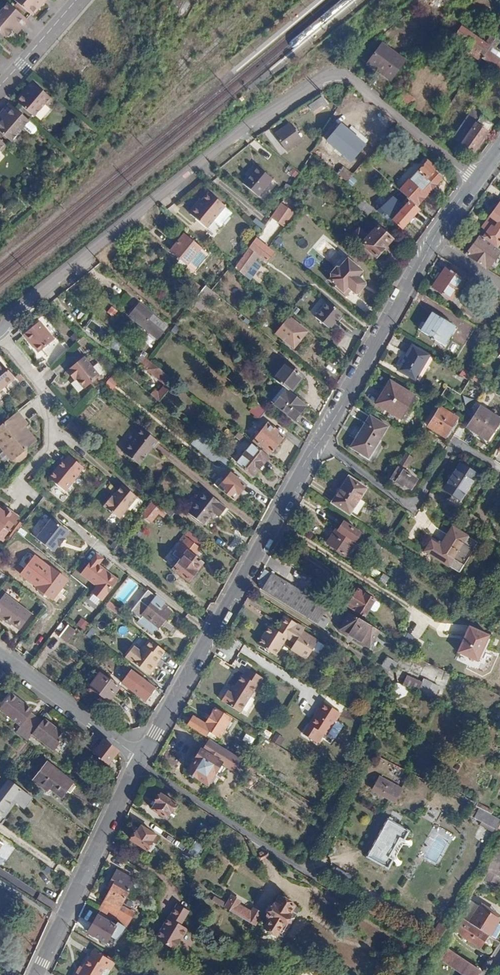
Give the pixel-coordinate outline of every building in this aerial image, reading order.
[(12,3),(28,18),(30,16),(33,15),(36,12),(37,9),(40,5),(41,5),(42,6),(47,0),(14,0),(12,3)] [(0,13),(0,36),(4,40),(8,40),(11,36),(11,32),(12,32),(14,28),(20,33),(28,24),(7,5),(0,13)] [(455,35),(473,47),(469,53),(480,60),(481,58),(486,51),(490,46),(497,36),(493,32),(485,43),(461,26),(455,35)] [(14,28),(12,32),(17,36),(20,33),(14,28)] [(364,65),(388,83),(402,64),(387,52),(389,49),(381,43),(364,65)] [(499,60),(499,53),(490,46),(486,51),(499,60)] [(499,71),(499,60),(486,51),(481,58),(499,71)] [(21,95),(21,98),(20,99),(37,114),(48,101),(53,94),(35,79),(29,85),(31,87),(27,91),(24,92),(21,95)] [(403,92),(395,102),(408,111),(415,101),(403,92)] [(53,94),(48,101),(51,103),(57,96),(53,94)] [(321,99),(309,106),(313,112),(321,106),(324,109),(327,107),(321,99)] [(15,130),(7,141),(10,144),(23,129),(31,135),(34,135),(37,131),(36,129),(29,122),(8,105),(0,115),(0,117),(15,130)] [(473,111),(454,139),(461,144),(466,137),(461,133),(470,121),(477,125),(478,123),(485,126),(485,129),(484,131),(486,132),(492,124),(473,111)] [(7,141),(15,130),(0,117),(0,121),(2,122),(0,124),(0,136),(7,141)] [(276,131),(285,145),(292,142),(291,140),(302,134),(293,120),(276,131)] [(466,137),(461,144),(472,151),(486,132),(484,131),(485,129),(485,126),(478,123),(477,125),(470,121),(461,133),(466,137)] [(327,141),(350,161),(360,149),(354,143),(357,140),(340,125),(327,141)] [(250,147),(269,159),(274,150),(256,138),(250,147)] [(413,184),(405,194),(417,205),(441,177),(434,171),(436,168),(427,160),(409,181),(413,184)] [(256,165),(242,182),(257,194),(263,187),(269,180),(271,177),(256,165)] [(338,172),(348,181),(352,175),(342,167),(338,172)] [(263,187),(275,198),(281,190),(269,180),(263,187)] [(188,209),(188,213),(205,227),(223,206),(207,191),(196,204),(191,205),(188,209)] [(357,207),(365,215),(369,211),(385,224),(388,221),(380,214),(364,199),(357,207)] [(287,207),(280,202),(271,215),(270,217),(277,222),(287,207)] [(380,214),(388,221),(390,223),(392,220),(402,228),(417,210),(408,202),(401,211),(396,207),(391,213),(385,208),(380,214)] [(483,237),(496,247),(499,242),(499,211),(496,208),(489,217),(492,219),(484,230),(487,232),(483,237)] [(489,217),(481,228),(484,230),(492,219),(489,217)] [(352,236),(362,244),(376,256),(392,239),(377,226),(368,236),(359,228),(352,236)] [(169,250),(186,264),(200,248),(183,234),(169,250)] [(480,235),(466,254),(486,269),(499,250),(496,247),(483,237),(480,235)] [(255,237),(234,267),(246,277),(248,274),(249,272),(244,268),(253,254),(257,256),(259,253),(266,259),(272,251),(255,237)] [(337,265),(342,254),(332,249),(326,260),(337,265)] [(330,275),(331,278),(329,281),(336,286),(335,288),(346,297),(351,291),(356,294),(362,287),(357,282),(360,278),(363,274),(362,270),(347,258),(339,268),(336,268),(330,275)] [(448,270),(463,280),(464,279),(468,273),(452,264),(448,270)] [(433,287),(450,299),(464,281),(463,280),(448,270),(446,268),(433,287)] [(468,273),(464,279),(468,282),(470,280),(473,282),(476,278),(468,273)] [(250,280),(258,287),(260,284),(252,277),(250,280)] [(357,282),(362,287),(356,294),(359,294),(366,285),(366,282),(360,278),(357,282)] [(362,299),(357,304),(365,313),(370,308),(362,299)] [(128,313),(157,337),(163,330),(161,328),(165,323),(137,301),(128,313)] [(315,317),(329,330),(342,314),(327,302),(315,317)] [(421,331),(442,345),(453,327),(432,313),(421,331)] [(38,317),(24,330),(39,347),(54,334),(38,317)] [(289,318),(276,334),(293,348),(307,332),(289,318)] [(256,356),(263,343),(255,339),(249,352),(256,356)] [(412,346),(398,370),(415,380),(430,356),(412,346)] [(142,369),(163,386),(158,393),(154,390),(150,395),(160,403),(176,382),(146,359),(140,354),(135,361),(143,368),(142,369)] [(78,355),(63,369),(68,375),(70,374),(73,377),(81,386),(95,373),(78,355)] [(11,377),(0,362),(0,386),(11,377)] [(285,363),(272,378),(286,389),(290,392),(302,376),(285,363)] [(114,390),(119,383),(111,377),(106,384),(114,390)] [(390,381),(376,404),(402,420),(416,397),(390,381)] [(274,404),(294,419),(306,405),(290,392),(286,389),(274,404)] [(440,407),(429,426),(446,436),(457,417),(440,407)] [(467,427),(487,441),(499,421),(499,420),(480,407),(467,427)] [(264,408),(258,416),(263,420),(269,412),(264,408)] [(16,466),(18,464),(20,466),(23,467),(25,464),(30,457),(29,455),(40,445),(31,435),(29,437),(26,433),(28,431),(30,429),(20,416),(0,433),(0,447),(16,466)] [(369,416),(350,447),(368,458),(387,427),(369,416)] [(64,427),(71,432),(76,425),(69,420),(64,427)] [(76,425),(71,432),(75,436),(81,429),(76,425)] [(256,443),(260,446),(263,448),(264,446),(269,450),(272,452),(284,437),(283,436),(277,431),(270,425),(256,443)] [(277,431),(283,436),(287,431),(281,426),(277,431)] [(141,428),(122,452),(138,465),(157,441),(141,428)] [(425,437),(437,444),(440,440),(428,432),(425,437)] [(201,436),(193,445),(206,456),(214,448),(201,436)] [(252,445),(238,464),(253,476),(267,457),(265,455),(258,450),(252,445)] [(63,459),(50,475),(67,489),(80,473),(79,471),(83,466),(68,454),(64,459),(63,459)] [(216,460),(226,468),(230,462),(221,454),(216,460)] [(405,454),(390,478),(402,485),(403,484),(410,488),(417,479),(404,471),(412,458),(408,455),(405,454)] [(459,464),(443,490),(460,501),(476,475),(459,464)] [(213,485),(233,501),(245,486),(230,474),(224,483),(218,479),(213,485)] [(349,478),(334,501),(353,514),(368,490),(349,478)] [(102,506),(118,518),(135,495),(120,484),(111,497),(110,496),(102,506)] [(188,513),(201,524),(211,512),(217,517),(224,507),(205,492),(188,513)] [(152,499),(141,512),(151,520),(161,507),(152,499)] [(1,527),(6,530),(15,518),(2,508),(0,511),(0,528),(1,527)] [(470,516),(463,528),(474,534),(481,523),(470,516)] [(49,518),(34,538),(51,551),(56,545),(57,546),(62,538),(61,537),(66,531),(49,518)] [(344,522),(335,536),(333,534),(327,544),(346,556),(361,533),(344,522)] [(427,547),(420,557),(444,571),(463,543),(448,534),(437,553),(427,547)] [(186,552),(173,569),(189,581),(202,563),(186,552)] [(93,553),(78,573),(94,585),(89,592),(99,600),(114,578),(95,564),(100,558),(93,553)] [(35,587),(51,599),(65,580),(49,568),(49,569),(33,557),(20,574),(36,586),(35,587)] [(252,584),(296,611),(303,600),(254,569),(250,576),(252,584)] [(147,590),(131,611),(140,619),(137,624),(152,636),(170,612),(162,605),(163,603),(147,590)] [(357,590),(347,606),(364,616),(374,600),(357,590)] [(10,626),(10,625),(18,631),(30,615),(3,595),(0,599),(0,618),(10,626)] [(288,627),(285,632),(280,629),(272,624),(260,643),(277,654),(288,637),(297,642),(293,648),(309,657),(320,639),(305,630),(306,627),(286,614),(281,622),(283,624),(288,627)] [(349,614),(339,629),(367,648),(377,633),(349,614)] [(86,631),(91,623),(82,617),(77,625),(86,631)] [(59,620),(50,632),(52,633),(60,621),(59,620)] [(60,621),(52,633),(57,637),(66,625),(60,621)] [(60,637),(68,643),(77,630),(69,624),(60,637)] [(283,624),(280,629),(285,632),(288,627),(283,624)] [(472,627),(460,653),(480,661),(487,647),(492,636),(472,627)] [(492,636),(487,647),(491,649),(496,638),(492,636)] [(165,652),(148,639),(139,651),(132,646),(125,657),(149,676),(157,664),(155,663),(158,658),(160,659),(165,652)] [(387,657),(383,666),(394,672),(399,662),(387,657)] [(117,660),(109,673),(145,700),(154,687),(117,660)] [(241,676),(235,687),(231,692),(229,691),(223,700),(243,711),(257,685),(261,687),(266,679),(247,668),(242,676),(241,676)] [(88,686),(107,700),(118,685),(99,670),(88,686)] [(406,676),(402,685),(417,691),(421,682),(406,676)] [(20,725),(16,732),(27,741),(32,734),(53,750),(65,735),(44,718),(42,721),(31,712),(33,710),(11,693),(0,707),(0,709),(20,725)] [(319,708),(316,714),(314,713),(308,723),(325,734),(339,712),(322,701),(318,708),(319,708)] [(214,709),(205,724),(193,717),(187,726),(210,740),(214,742),(218,736),(219,737),(230,719),(214,709)] [(462,720),(480,728),(483,721),(465,713),(462,720)] [(93,733),(84,745),(90,750),(99,738),(93,733)] [(275,733),(272,741),(280,744),(283,735),(275,733)] [(201,751),(188,772),(207,784),(220,763),(234,771),(238,766),(253,775),(257,769),(214,742),(210,740),(202,752),(201,751)] [(96,745),(91,751),(108,764),(117,751),(103,741),(99,747),(96,745)] [(33,780),(41,787),(43,784),(61,797),(72,782),(47,763),(33,780)] [(380,778),(374,790),(394,802),(401,789),(380,778)] [(3,825),(7,820),(5,819),(16,803),(25,809),(31,799),(8,782),(0,793),(0,824),(3,825)] [(150,809),(165,818),(168,812),(170,812),(175,804),(157,794),(153,802),(154,803),(150,809)] [(488,824),(486,828),(492,830),(493,827),(499,830),(499,827),(499,819),(476,807),(475,810),(470,808),(467,814),(488,824)] [(388,820),(366,857),(387,869),(392,860),(389,857),(400,837),(404,839),(408,832),(388,820)] [(130,840),(148,850),(152,843),(151,842),(155,835),(140,826),(136,833),(135,832),(130,840)] [(192,846),(202,852),(206,845),(207,844),(197,838),(192,846)] [(202,852),(198,859),(205,863),(214,850),(206,845),(202,852)] [(192,846),(188,852),(198,859),(202,852),(192,846)] [(489,865),(499,871),(499,848),(489,865)] [(349,883),(353,876),(337,867),(333,874),(349,883)] [(116,871),(111,880),(129,889),(133,881),(116,871)] [(186,877),(182,883),(195,891),(199,885),(186,877)] [(111,889),(101,907),(128,923),(133,913),(121,905),(129,889),(111,880),(108,887),(111,889)] [(211,901),(254,926),(261,914),(253,909),(251,913),(238,905),(240,901),(232,896),(227,905),(213,897),(211,901)] [(265,918),(268,920),(264,928),(277,935),(278,934),(294,907),(278,897),(273,906),(270,905),(269,905),(266,910),(266,913),(268,914),(265,918)] [(177,906),(173,913),(185,920),(188,913),(177,906)] [(466,924),(485,935),(487,936),(494,922),(497,918),(476,906),(466,924)] [(294,907),(278,934),(282,937),(298,910),(294,907)] [(100,912),(87,932),(105,943),(115,928),(106,922),(109,918),(100,912)] [(161,930),(155,939),(174,951),(187,931),(182,927),(186,921),(185,920),(173,913),(169,920),(168,919),(163,927),(165,928),(163,932),(161,930)] [(459,940),(469,945),(478,950),(485,935),(466,924),(455,918),(446,932),(459,940)] [(438,921),(429,936),(436,940),(445,925),(438,921)] [(494,922),(487,936),(492,938),(499,925),(494,922)] [(82,968),(78,973),(77,972),(75,974),(102,974),(106,968),(110,970),(114,963),(94,950),(89,957),(89,956),(82,968)] [(462,974),(473,974),(477,968),(443,950),(438,962),(462,974)]
